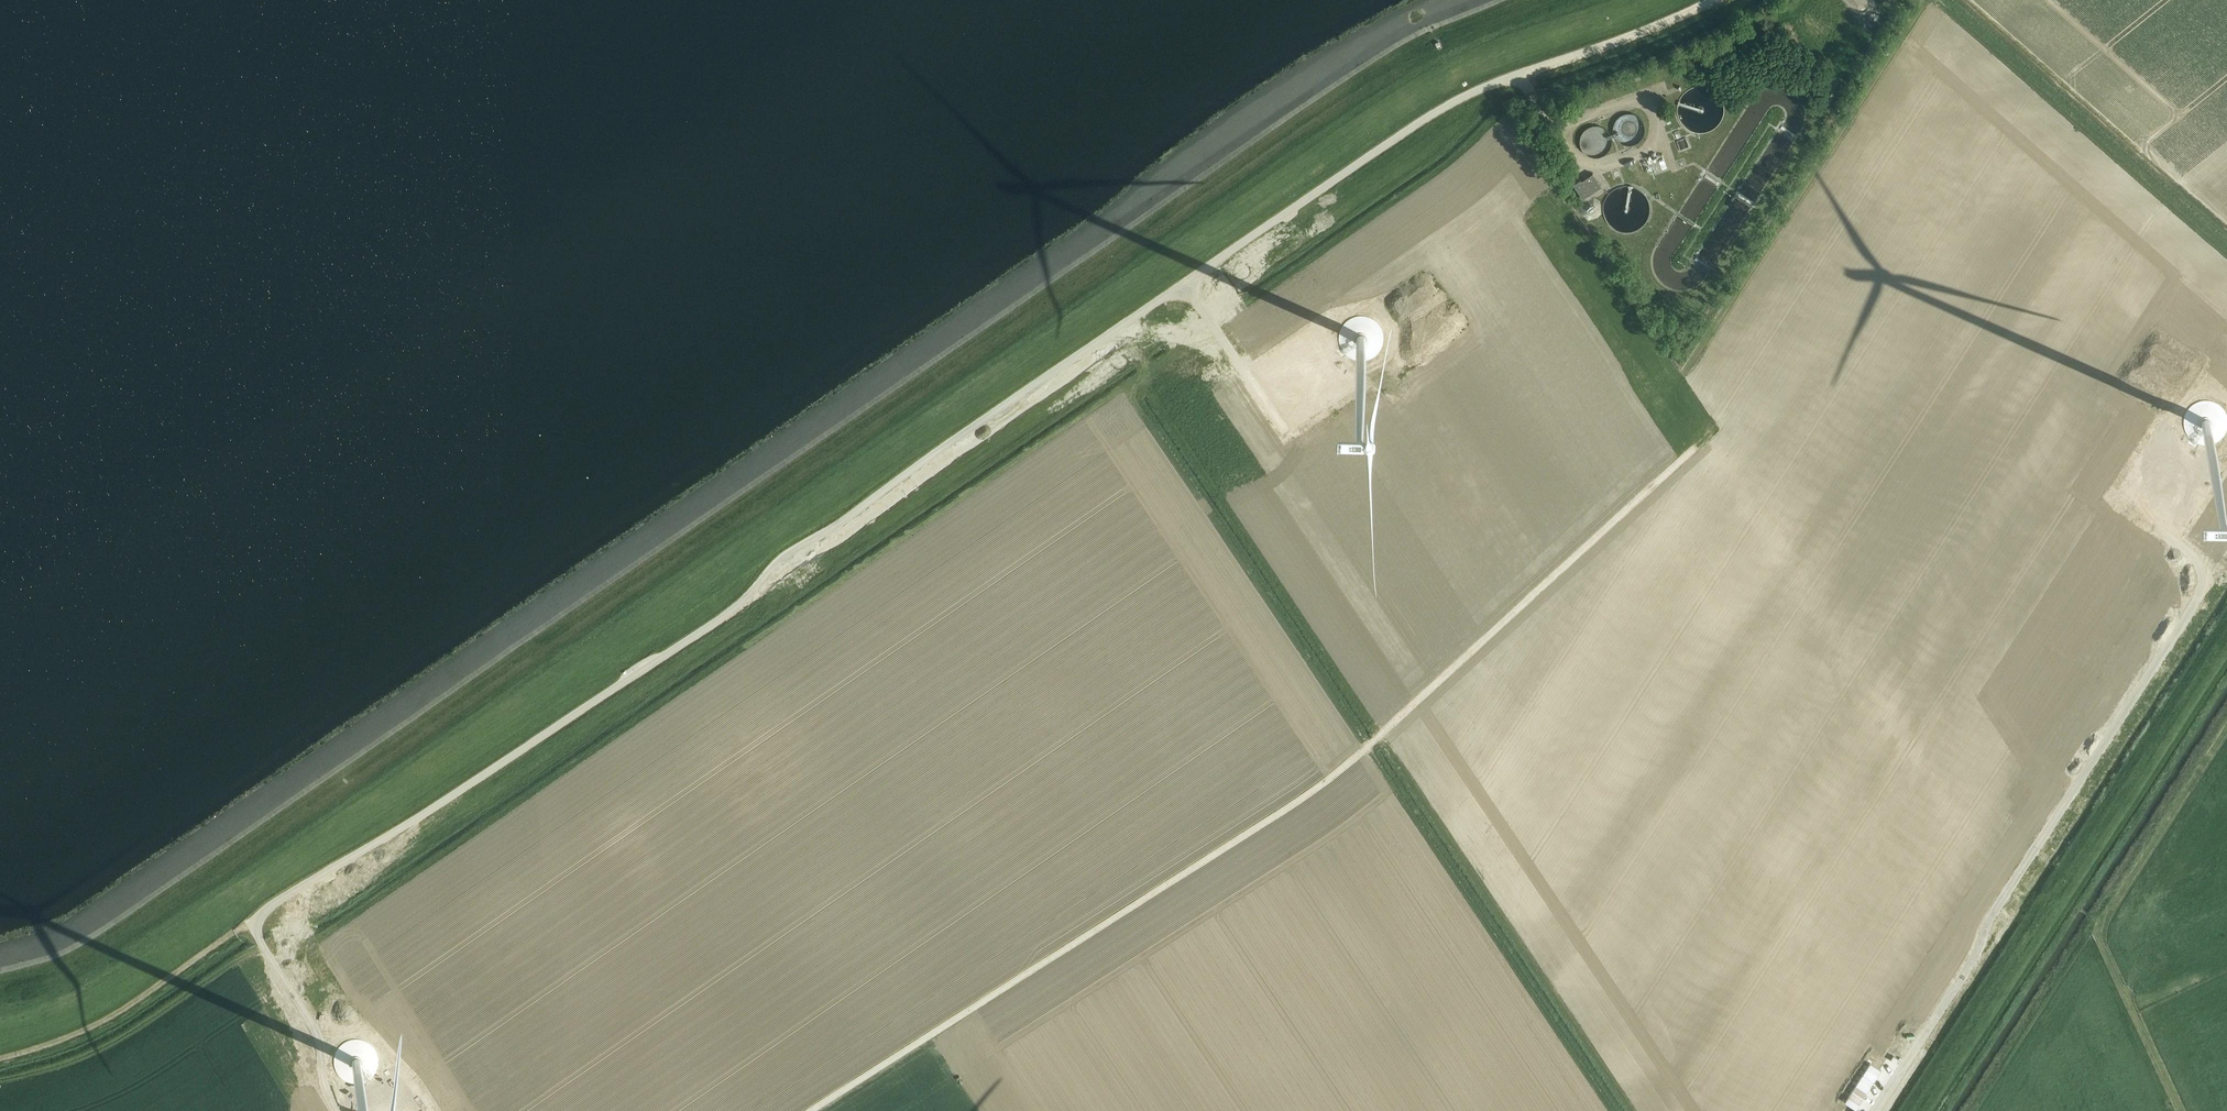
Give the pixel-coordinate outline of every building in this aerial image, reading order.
[(1662,157),(1647,162),(1652,177),(1666,173),(1662,157)] [(1559,176),(1570,168),(1566,163),(1555,171),(1559,176)] [(1573,184),(1583,199),(1602,186),(1593,173),(1582,181),(1581,179),(1573,184)]
